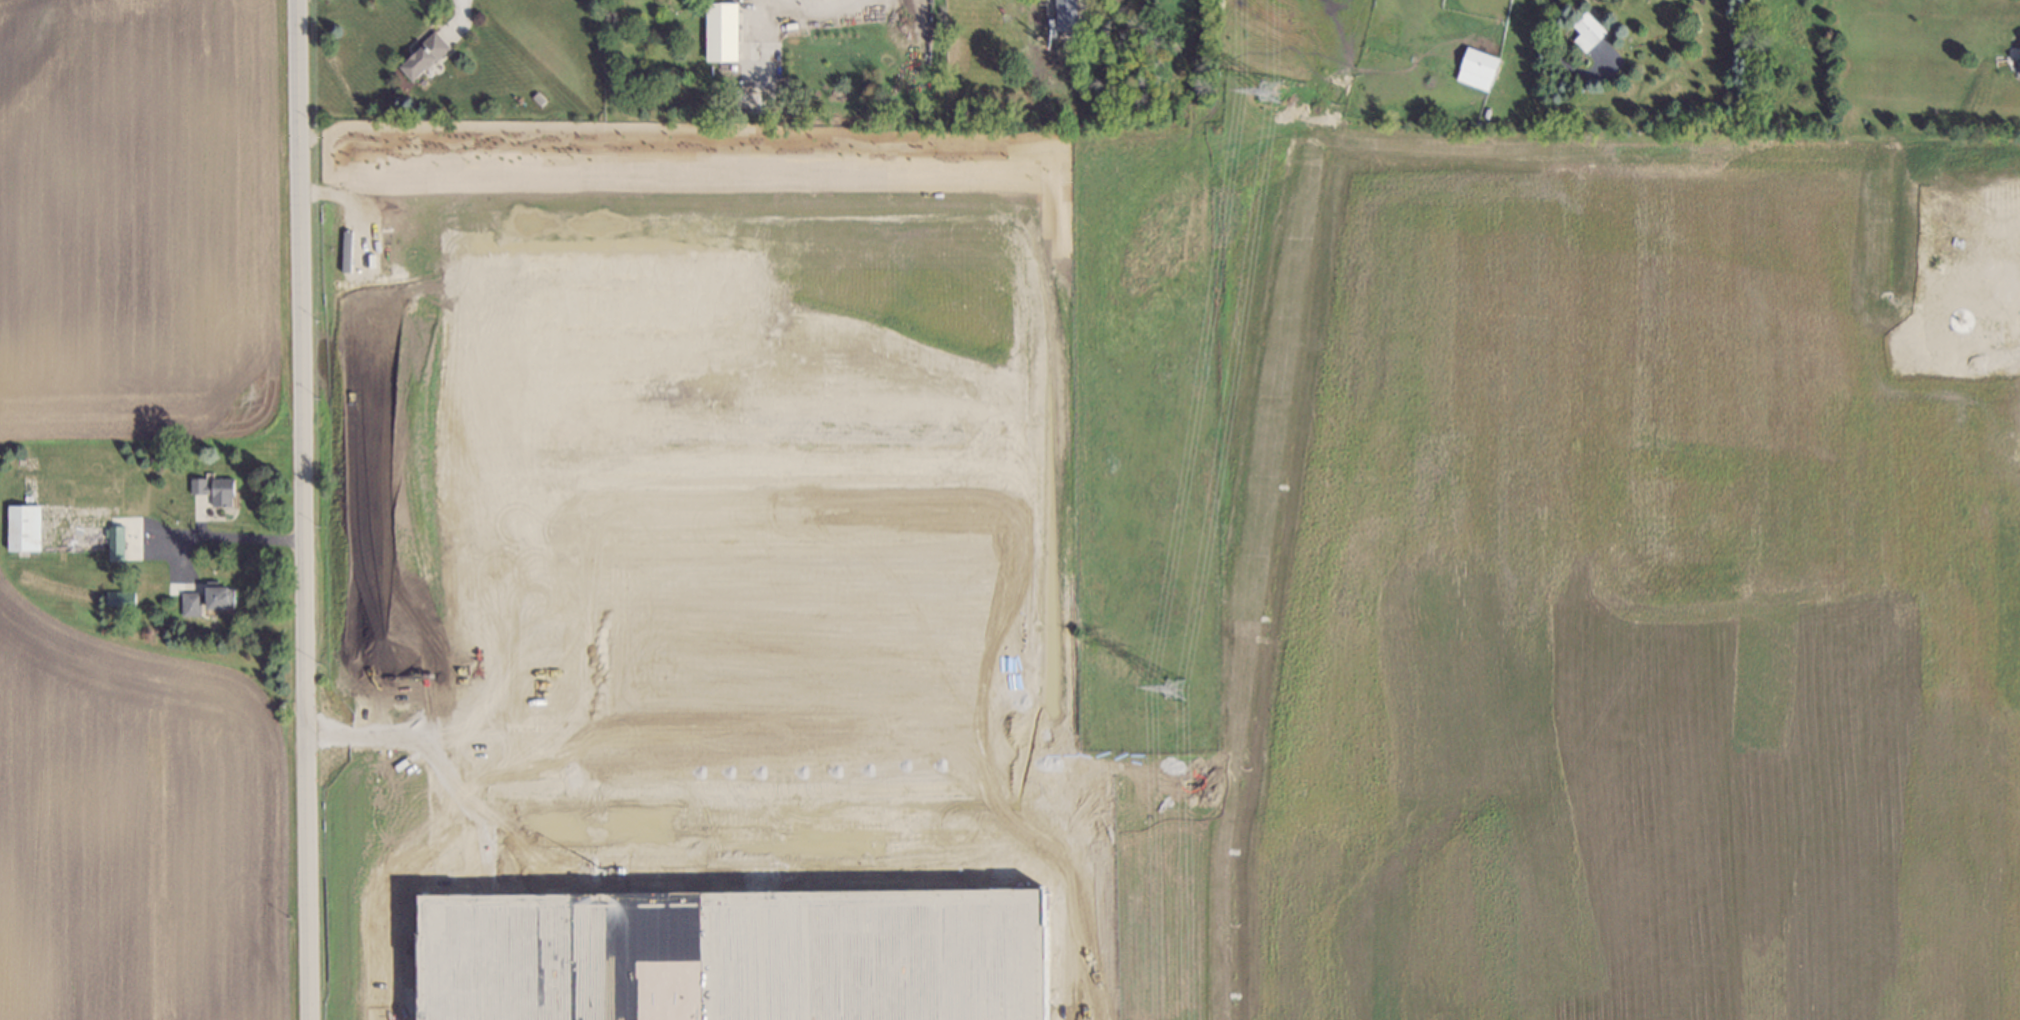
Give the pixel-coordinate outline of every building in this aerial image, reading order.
[(1055,28),(1055,0),(1078,0),(1078,28),(1055,28)] [(704,4),(735,4),(735,62),(704,62),(704,4)] [(1583,50),(1572,38),(1578,32),(1570,23),(1585,10),(1604,31),(1583,50)] [(395,63),(434,31),(448,48),(410,80),(395,63)] [(1453,78),(1465,47),(1495,58),(1484,89),(1453,78)] [(188,492),(187,478),(202,477),(203,485),(208,484),(207,477),(231,476),(231,493),(226,493),(227,505),(209,505),(208,491),(188,492)] [(4,549),(4,506),(36,506),(36,549),(4,549)] [(104,560),(104,525),(120,525),(120,560),(104,560)] [(203,606),(203,584),(226,583),(226,589),(231,589),(232,596),(226,596),(227,606),(203,606)] [(103,603),(103,591),(128,591),(129,602),(103,603)] [(180,614),(180,592),(197,592),(196,614),(180,614)]
